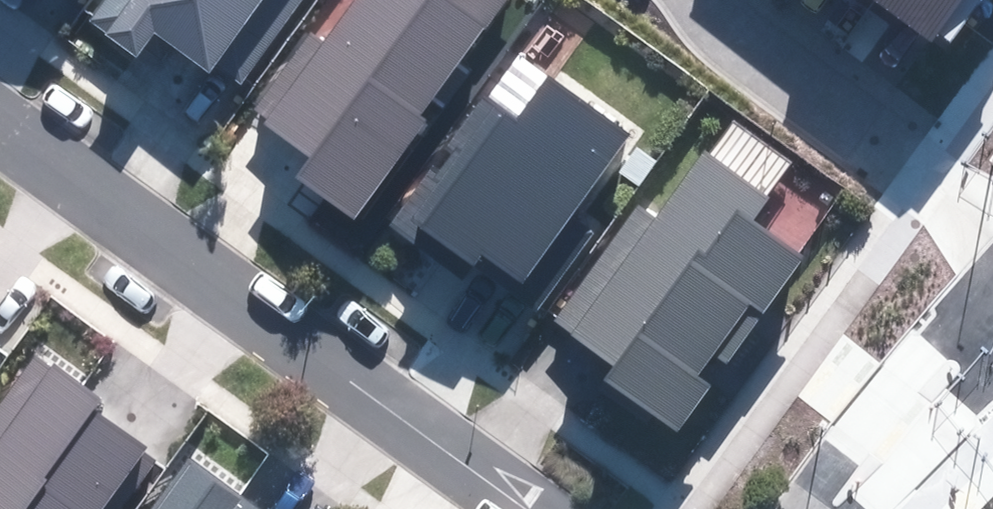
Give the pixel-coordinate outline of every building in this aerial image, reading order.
[(187,73),(240,0),(85,0),(187,73)] [(239,108),(343,183),(476,0),(317,0),(239,108)] [(875,1),(931,41),(961,0),(875,0),(875,1)] [(490,101),(395,232),(500,307),(625,134),(550,80),(519,122),(490,101)] [(619,364),(602,388),(665,433),(796,252),(746,216),(761,196),(706,157),(657,224),(638,211),(559,320),(619,364)] [(34,357),(0,405),(0,508),(100,508),(143,448),(93,413),(100,403),(34,357)] [(159,508),(232,508),(242,496),(192,462),(159,508)]
